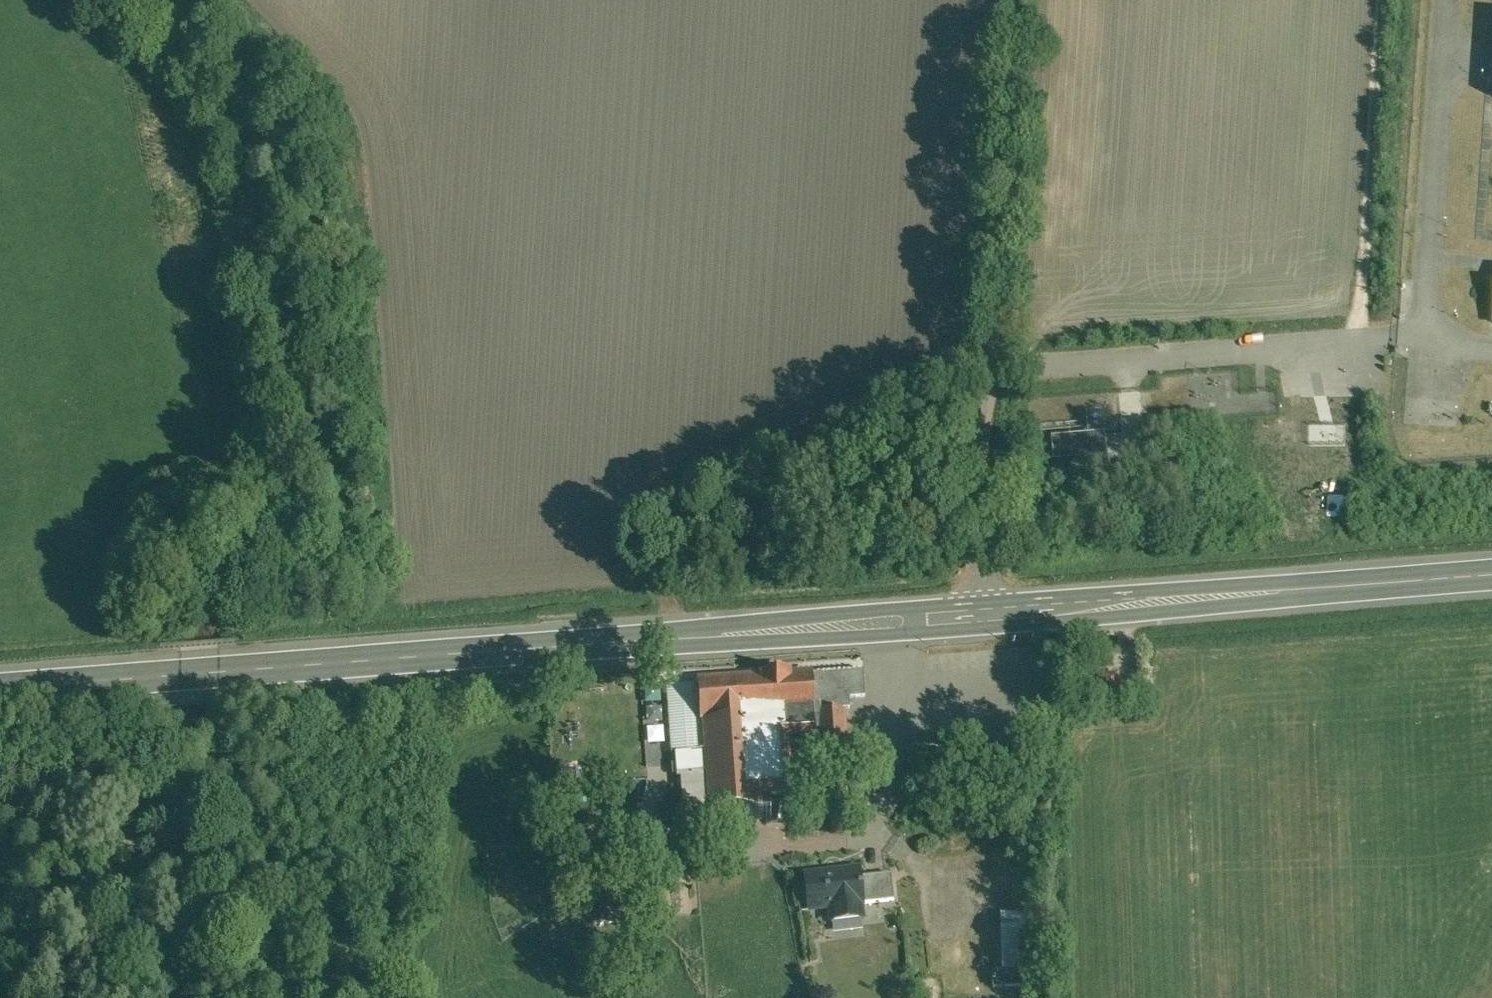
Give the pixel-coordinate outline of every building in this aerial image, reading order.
[(1104,433),(1051,438),(1053,461),(1106,457),(1104,433)] [(790,675),(764,676),(763,677),(700,681),(703,723),(694,723),(689,729),(690,752),(677,753),(679,777),(684,777),(686,807),(679,815),(680,825),(687,831),(697,831),(704,823),(764,819),(762,795),(791,793),(787,737),(816,735),(814,704),(818,703),(820,710),(845,709),(851,708),(850,698),(866,697),(864,670),(790,675)] [(641,686),(575,691),(580,758),(598,757),(600,785),(648,782),(648,766),(664,765),(664,753),(646,755),(641,686)] [(845,709),(820,710),(828,814),(853,812),(845,709)] [(1001,972),(1035,972),(1032,855),(985,856),(986,899),(1000,898),(1001,972)] [(859,871),(807,877),(811,910),(842,906),(844,920),(863,918),(861,904),(863,904),(860,878),(859,871)] [(892,874),(860,878),(863,904),(895,900),(892,874)] [(615,880),(580,883),(582,901),(593,900),(594,924),(600,923),(601,926),(606,925),(605,923),(621,921),(619,897),(616,898),(615,880)]
